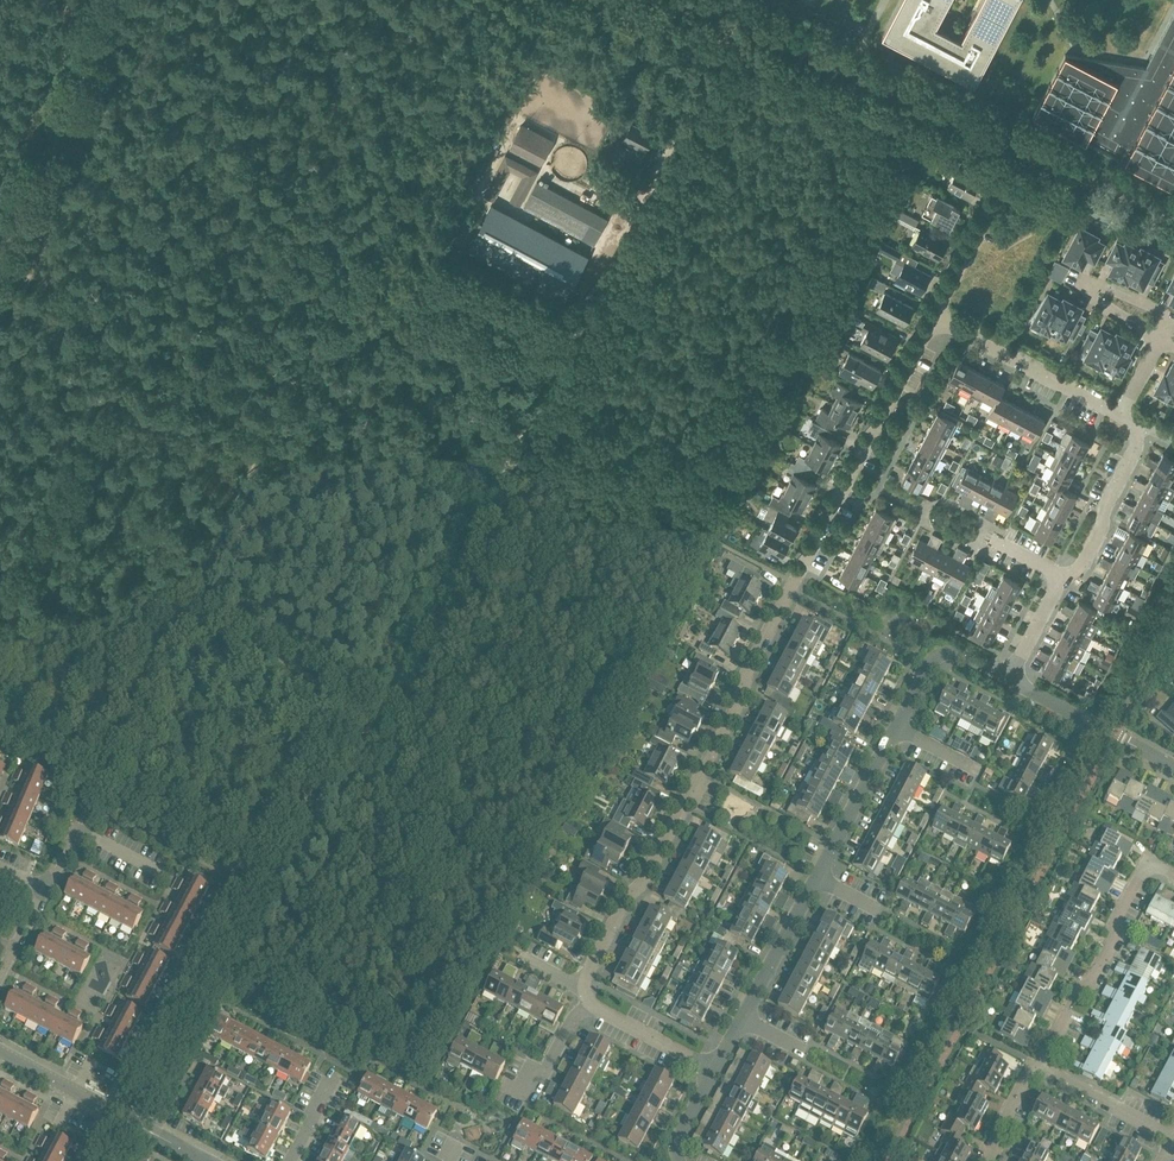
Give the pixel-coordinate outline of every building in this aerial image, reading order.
[(882,35),(975,84),(1019,0),(983,0),(962,40),(934,25),(947,0),(900,0),(882,35)] [(1034,115),(1086,142),(1089,136),(1124,155),(1121,161),(1173,188),(1173,14),(1146,67),(1065,54),(1034,115)] [(623,140),(646,152),(655,133),(632,122),(623,140)] [(511,147),(543,163),(554,139),(522,123),(511,147)] [(491,149),(489,155),(495,158),(497,152),(491,149)] [(511,170),(522,176),(510,201),(520,206),(539,172),(506,154),(484,195),(494,201),(511,170)] [(949,186),(956,189),(955,191),(971,199),(980,181),(958,170),(962,162),(947,155),(941,168),(955,175),(949,186)] [(491,162),(487,159),(486,159),(475,180),(481,183),(491,162)] [(906,174),(903,180),(908,183),(912,177),(906,174)] [(538,181),(527,203),(597,240),(608,218),(538,181)] [(951,228),(960,209),(933,195),(923,214),(951,228)] [(476,234),(464,228),(456,242),(565,300),(589,255),(493,203),(476,234)] [(895,219),(899,217),(916,226),(919,219),(892,205),(886,215),(895,219)] [(1097,236),(1082,228),(1067,256),(1082,264),(1086,256),(1094,260),(1103,242),(1095,239),(1097,236)] [(939,260),(948,243),(921,229),(912,246),(939,260)] [(898,259),(902,251),(881,240),(877,248),(898,259)] [(1110,258),(1117,261),(1112,271),(1127,280),(1128,277),(1141,251),(1127,243),(1125,246),(1118,242),(1110,258)] [(1142,248),(1141,251),(1128,277),(1142,285),(1148,274),(1155,278),(1163,263),(1156,259),(1157,256),(1142,248)] [(1066,274),(1069,267),(1056,260),(1052,267),(1066,274)] [(931,275),(906,262),(896,280),(922,293),(922,292),(925,292),(927,288),(925,286),(931,275)] [(1066,274),(1052,267),(1048,275),(1062,282),(1066,274)] [(883,292),(888,284),(873,276),(869,285),(883,292)] [(905,325),(914,308),(886,293),(877,310),(905,325)] [(1064,301),(1050,294),(1035,322),(1050,330),(1051,328),(1064,301)] [(1051,328),(1065,335),(1067,332),(1074,336),(1082,321),(1075,317),(1080,307),(1065,299),(1064,301),(1051,328)] [(855,317),(859,309),(845,302),(840,310),(855,317)] [(863,328),(868,331),(862,343),(888,357),(889,355),(891,355),(893,351),(892,349),(898,338),(866,322),(863,328)] [(1082,350),(1089,354),(1087,357),(1103,365),(1104,363),(1117,336),(1102,328),(1097,338),(1090,335),(1082,350)] [(1118,334),(1117,336),(1104,363),(1121,371),(1129,356),(1127,355),(1134,342),(1118,334)] [(847,352),(850,345),(834,337),(830,343),(847,352)] [(840,371),(859,381),(861,379),(873,385),(881,369),(850,353),(840,371)] [(959,361),(950,377),(961,383),(962,383),(971,367),(959,361)] [(1166,374),(1157,390),(1173,398),(1173,364),(1168,376),(1166,374)] [(962,383),(961,383),(958,388),(971,395),(982,373),(971,367),(962,383)] [(993,379),(982,373),(971,395),(982,401),(983,399),(982,399),(993,379)] [(983,399),(993,405),(994,405),(999,395),(1000,395),(1005,385),(993,379),(982,399),(983,399)] [(832,392),(838,395),(834,403),(855,414),(858,409),(860,409),(864,402),(849,394),(852,388),(837,381),(832,392)] [(994,405),(993,405),(988,415),(1000,422),(1011,401),(1000,395),(999,395),(994,405)] [(1011,428),(1022,407),(1011,401),(1000,422),(1011,428)] [(817,419),(832,426),(835,420),(850,428),(854,421),(852,420),(855,414),(834,403),(830,411),(823,408),(817,419)] [(1034,414),(1022,407),(1011,428),(1022,434),(1024,431),(1025,431),(1034,414)] [(959,422),(939,411),(932,423),(953,434),(959,422)] [(1036,437),(1045,420),(1034,414),(1025,431),(1036,437)] [(811,434),(817,437),(813,445),(835,457),(842,444),(827,436),(830,430),(813,421),(810,427),(814,429),(811,434)] [(926,435),(943,443),(947,446),(953,434),(932,423),(926,435)] [(1061,439),(1061,441),(1061,442),(1083,455),(1089,443),(1073,434),(1072,434),(1066,431),(1065,433),(1064,434),(1061,439)] [(943,443),(926,435),(920,446),(937,455),(943,443)] [(988,444),(992,437),(988,435),(984,442),(988,444)] [(1056,451),(1056,454),(1055,455),(1077,466),(1083,455),(1061,442),(1060,443),(1061,444),(1060,445),(1058,446),(1056,451)] [(793,462),(806,469),(809,470),(813,463),(828,470),(835,457),(813,445),(806,458),(800,455),(796,463),(793,462)] [(937,455),(920,446),(914,457),(935,468),(941,457),(937,455)] [(1011,447),(1007,454),(1008,455),(1011,456),(1015,449),(1011,447)] [(1156,468),(1158,464),(1173,473),(1173,458),(1164,453),(1160,461),(1155,458),(1151,465),(1156,468)] [(1008,455),(1002,465),(1007,468),(1013,457),(1011,456),(1008,455)] [(1050,467),(1054,469),(1054,468),(1071,477),(1077,466),(1055,455),(1049,466),(1050,467)] [(1150,456),(1147,463),(1151,465),(1155,458),(1150,456)] [(929,480),(935,468),(914,457),(908,468),(929,480)] [(789,470),(794,473),(787,486),(809,498),(816,484),(802,477),(806,469),(793,462),(789,470)] [(1156,468),(1152,476),(1170,485),(1173,478),(1173,473),(1158,464),(1156,468)] [(957,488),(965,492),(959,502),(964,504),(981,474),(968,467),(957,488)] [(1044,478),(1053,482),(1060,486),(1065,488),(1071,477),(1054,468),(1054,469),(1050,467),(1044,478)] [(902,480),(918,488),(918,489),(923,492),(929,480),(908,468),(902,480)] [(993,481),(981,474),(964,504),(969,507),(975,497),(982,501),(993,481)] [(1144,491),(1146,487),(1170,500),(1171,499),(1172,498),(1173,494),(1173,488),(1170,486),(1170,485),(1152,476),(1148,484),(1143,481),(1139,488),(1144,491)] [(1138,479),(1134,486),(1139,488),(1143,481),(1138,479)] [(982,501),(990,505),(984,515),(990,518),(1005,487),(993,481),(982,501)] [(1060,486),(1053,482),(1047,494),(1071,506),(1077,494),(1065,488),(1060,486)] [(780,499),(774,496),(770,504),(788,513),(792,505),(802,511),(809,498),(787,486),(780,499)] [(1007,515),(1008,513),(1012,516),(1016,509),(1012,506),(1018,494),(1005,487),(990,518),(994,520),(999,510),(1007,515)] [(1146,487),(1144,491),(1140,498),(1158,508),(1163,498),(1169,501),(1170,500),(1146,487)] [(1047,495),(1049,496),(1043,506),(1065,517),(1071,506),(1047,494),(1047,495)] [(1127,510),(1132,513),(1134,510),(1158,523),(1164,512),(1158,508),(1140,498),(1135,506),(1131,503),(1127,510)] [(1126,501),(1123,507),(1127,510),(1131,503),(1126,501)] [(788,515),(784,513),(770,506),(764,518),(772,522),(768,530),(790,541),(797,528),(785,521),(788,515)] [(1043,507),(1047,509),(1042,520),(1059,529),(1065,517),(1043,506),(1043,507)] [(898,517),(877,507),(871,518),(891,529),(898,517)] [(1132,513),(1128,521),(1129,521),(1146,530),(1151,520),(1158,524),(1158,523),(1134,510),(1132,513)] [(891,529),(871,518),(865,530),(885,541),(891,529)] [(1059,529),(1042,520),(1038,518),(1032,529),(1052,540),(1059,529)] [(750,544),(765,552),(767,546),(783,554),(790,541),(768,530),(764,537),(756,532),(750,544)] [(885,541),(865,530),(859,542),(880,553),(881,552),(882,550),(885,545),(885,544),(886,541),(885,541)] [(1118,543),(1123,546),(1124,543),(1142,552),(1148,540),(1131,531),(1126,539),(1121,537),(1118,543)] [(928,543),(920,539),(909,560),(922,566),(938,536),(933,533),(928,543)] [(1116,534),(1116,535),(1113,541),(1118,543),(1121,537),(1116,534)] [(943,538),(938,536),(922,566),(935,573),(946,553),(938,548),(943,538)] [(880,553),(859,542),(853,553),(870,562),(876,551),(880,553)] [(1124,543),(1123,546),(1119,554),(1136,563),(1142,552),(1124,543)] [(946,553),(935,573),(947,580),(963,549),(958,546),(953,556),(946,553)] [(1171,550),(1164,546),(1159,557),(1165,560),(1171,550)] [(944,586),(950,589),(950,590),(955,592),(958,586),(959,586),(971,566),(963,561),(968,552),(963,549),(947,580),(944,586)] [(870,562),(853,553),(847,564),(864,573),(870,562)] [(1105,566),(1111,569),(1113,565),(1135,577),(1141,566),(1136,564),(1136,563),(1119,554),(1114,562),(1109,559),(1105,566)] [(1104,557),(1101,564),(1105,566),(1109,559),(1104,557)] [(984,560),(976,575),(982,578),(985,574),(990,563),(984,560)] [(754,585),(758,577),(731,562),(727,570),(743,579),(736,592),(757,603),(764,590),(754,585)] [(864,573),(847,564),(841,576),(861,587),(867,575),(864,573)] [(1113,565),(1111,569),(1107,577),(1124,586),(1129,576),(1134,578),(1135,577),(1113,565)] [(892,580),(899,584),(902,577),(896,574),(892,580)] [(1020,584),(1004,575),(998,586),(1014,595),(1020,584)] [(1094,589),(1099,591),(1101,588),(1118,597),(1124,586),(1107,577),(1102,585),(1097,582),(1094,589)] [(1093,580),(1092,580),(1089,586),(1094,589),(1097,582),(1093,580)] [(879,582),(877,586),(876,589),(885,594),(889,587),(885,585),(879,582)] [(993,583),(987,595),(992,598),(1008,606),(1014,595),(998,586),(993,583)] [(1101,588),(1099,591),(1094,600),(1112,609),(1118,597),(1101,588)] [(929,602),(933,593),(926,590),(922,599),(929,602)] [(729,605),(725,603),(721,611),(736,619),(740,611),(751,616),(757,603),(736,592),(729,605)] [(987,595),(985,594),(980,606),(1002,618),(1008,606),(992,598),(987,595)] [(1068,613),(1072,615),(1074,612),(1092,621),(1098,610),(1080,600),(1076,608),(1072,606),(1071,606),(1068,613)] [(1071,606),(1067,603),(1063,610),(1068,613),(1071,606)] [(1139,609),(1129,605),(1125,613),(1135,618),(1139,609)] [(979,607),(980,607),(975,617),(996,629),(1002,618),(980,606),(979,607)] [(958,609),(956,614),(954,616),(962,620),(965,613),(958,609)] [(1074,612),(1072,615),(1068,623),(1093,636),(1093,635),(1094,634),(1097,629),(1097,628),(1098,625),(1092,622),(1092,621),(1074,612)] [(716,619),(723,622),(716,636),(735,646),(742,632),(729,626),(732,620),(719,613),(716,619)] [(811,623),(804,620),(798,632),(823,645),(829,634),(833,627),(815,617),(811,623)] [(974,618),(976,619),(970,630),(990,641),(996,629),(975,617),(974,618)] [(1056,635),(1060,638),(1062,634),(1087,648),(1093,638),(1092,637),(1093,636),(1068,623),(1064,631),(1060,628),(1056,635)] [(1055,626),(1051,633),(1056,635),(1060,628),(1055,626)] [(792,643),(813,654),(813,655),(817,657),(823,645),(798,632),(792,643)] [(1062,634),(1060,638),(1056,646),(1081,659),(1087,648),(1062,634)] [(699,651),(712,657),(715,651),(728,658),(735,646),(716,636),(710,648),(702,644),(699,651)] [(786,654),(807,665),(807,666),(811,669),(816,659),(811,657),(813,655),(813,654),(792,643),(786,654)] [(1044,658),(1048,661),(1050,657),(1074,670),(1079,660),(1080,660),(1081,659),(1056,646),(1052,654),(1047,651),(1044,658)] [(867,653),(870,655),(864,667),(885,678),(892,666),(885,663),(889,657),(870,647),(867,653)] [(1043,649),(1039,656),(1044,658),(1047,651),(1043,649)] [(807,665),(786,654),(780,666),(801,677),(807,666),(807,665)] [(688,674),(713,687),(719,675),(706,668),(710,662),(697,656),(694,662),(688,674)] [(1048,661),(1044,669),(1068,682),(1074,670),(1050,657),(1048,661)] [(774,677),(795,688),(801,677),(780,666),(774,677)] [(858,678),(880,689),(877,693),(882,696),(886,688),(881,686),(885,678),(864,667),(858,678)] [(678,693),(690,699),(693,693),(707,700),(713,687),(688,674),(687,676),(685,677),(683,681),(683,683),(681,686),(678,693)] [(775,692),(771,699),(777,702),(790,708),(793,702),(789,700),(795,688),(774,677),(768,689),(775,692)] [(880,689),(858,678),(852,689),(874,701),(877,693),(880,689)] [(968,687),(961,684),(959,688),(966,692),(968,687)] [(890,691),(886,688),(882,696),(886,698),(890,691)] [(956,694),(948,689),(935,713),(947,719),(960,695),(963,697),(966,692),(959,688),(956,694)] [(846,700),(868,712),(866,715),(870,718),(874,711),(869,709),(874,701),(852,689),(846,700)] [(960,695),(947,719),(950,714),(961,720),(971,701),(963,697),(960,695)] [(680,707),(674,720),(695,732),(697,733),(704,719),(693,713),(696,707),(679,699),(676,705),(680,707)] [(840,712),(835,709),(835,710),(862,723),(866,715),(868,712),(846,700),(840,712)] [(971,701),(961,720),(957,727),(969,733),(972,726),(982,707),(986,708),(988,704),(982,700),(979,705),(971,701)] [(774,709),(768,705),(762,717),(782,728),(788,717),(792,719),(796,711),(790,708),(777,702),(774,709)] [(982,707),(972,726),(983,732),(984,732),(994,713),(986,708),(982,707)] [(1171,730),(1173,726),(1173,708),(1167,717),(1162,712),(1157,717),(1171,730)] [(821,725),(827,728),(833,732),(845,738),(849,732),(855,736),(862,723),(835,710),(829,721),(824,718),(821,725)] [(878,714),(874,711),(870,718),(875,720),(878,714)] [(984,732),(983,732),(980,738),(995,746),(1011,716),(1004,713),(1002,717),(994,713),(984,732)] [(756,728),(776,739),(782,728),(762,717),(756,728)] [(658,737),(672,745),(675,739),(688,745),(695,732),(674,720),(667,734),(662,731),(658,737)] [(1151,723),(1147,729),(1161,737),(1166,732),(1151,723)] [(936,740),(942,730),(933,726),(929,736),(936,740)] [(750,739),(770,750),(776,739),(756,728),(750,739)] [(942,730),(936,740),(942,743),(947,733),(942,730)] [(829,739),(833,741),(827,752),(848,763),(854,751),(848,748),(852,742),(845,738),(833,732),(829,739)] [(1048,741),(1036,735),(1029,747),(1048,757),(1052,749),(1057,751),(1061,744),(1049,738),(1048,741)] [(957,738),(955,742),(950,740),(947,746),(959,752),(964,742),(957,738)] [(650,745),(658,749),(651,762),(673,774),(680,761),(666,753),(669,747),(653,739),(650,745)] [(744,751),(764,762),(770,750),(750,739),(744,751)] [(964,742),(959,752),(966,756),(971,746),(964,742)] [(1023,758),(1042,768),(1040,772),(1045,774),(1049,767),(1044,764),(1048,757),(1029,747),(1023,758)] [(977,761),(981,752),(974,748),(970,758),(977,761)] [(738,762),(758,773),(764,762),(744,751),(738,762)] [(848,763),(827,752),(821,764),(842,775),(848,763)] [(1042,768),(1023,758),(1017,770),(1036,780),(1040,772),(1042,768)] [(632,779),(635,781),(641,784),(647,787),(652,780),(666,787),(673,774),(651,762),(645,775),(636,771),(632,779)] [(731,775),(737,778),(734,785),(761,798),(765,791),(752,784),(758,773),(738,762),(731,775)] [(926,773),(907,763),(900,777),(919,787),(926,773)] [(842,775),(821,764),(816,775),(836,786),(842,775)] [(1050,777),(1053,769),(1049,767),(1045,774),(1050,777)] [(27,774),(24,773),(17,770),(15,776),(44,788),(49,776),(29,768),(27,774)] [(1012,781),(1030,791),(1029,794),(1033,796),(1036,790),(1032,788),(1036,780),(1017,770),(1012,781)] [(1108,798),(1119,804),(1117,808),(1125,812),(1139,786),(1125,779),(1128,775),(1121,771),(1105,802),(1106,802),(1108,798)] [(836,786),(816,775),(810,786),(831,797),(836,786)] [(44,788),(15,776),(13,781),(22,785),(19,791),(39,800),(44,788)] [(919,787),(900,777),(893,789),(913,799),(919,787)] [(631,789),(633,790),(626,802),(651,815),(658,802),(644,794),(647,787),(641,784),(635,781),(631,789)] [(1030,791),(1012,781),(1005,793),(1024,802),(1029,794),(1030,791)] [(831,797),(810,786),(804,797),(825,808),(831,797)] [(1135,812),(1146,818),(1143,822),(1145,823),(1161,792),(1154,788),(1152,793),(1139,786),(1125,812),(1133,817),(1135,812)] [(913,799),(893,789),(887,802),(906,812),(913,799)] [(939,789),(936,795),(940,798),(943,800),(945,796),(942,794),(944,791),(939,789)] [(1038,799),(1041,792),(1036,790),(1033,796),(1038,799)] [(17,798),(14,797),(7,794),(5,799),(34,811),(39,800),(19,791),(17,798)] [(1159,825),(1157,829),(1165,834),(1173,816),(1173,805),(1166,801),(1168,796),(1161,792),(1145,823),(1147,824),(1149,819),(1159,825)] [(788,813),(797,818),(797,817),(808,823),(812,817),(818,820),(825,808),(804,797),(798,794),(788,813)] [(34,811),(5,799),(3,804),(12,808),(9,815),(29,823),(34,811)] [(613,823),(619,826),(623,818),(644,829),(651,815),(626,802),(626,803),(632,806),(628,813),(620,809),(613,823)] [(906,812),(887,802),(880,814),(899,825),(906,812)] [(773,803),(770,808),(777,811),(780,806),(773,803)] [(963,807),(956,804),(953,809),(961,813),(963,807)] [(951,814),(943,809),(933,827),(944,833),(954,815),(958,817),(961,813),(953,809),(951,814)] [(899,825),(880,814),(873,827),(893,837),(899,825)] [(930,816),(926,814),(922,821),(927,823),(930,816)] [(3,821),(0,819),(0,825),(24,835),(29,823),(9,815),(6,822),(3,821)] [(958,817),(954,815),(944,833),(955,839),(965,821),(958,817)] [(986,819),(979,816),(976,821),(983,824),(986,819)] [(1165,834),(1173,838),(1173,835),(1173,816),(1165,834)] [(602,827),(608,830),(602,843),(624,855),(631,842),(616,835),(620,828),(605,821),(602,827)] [(955,839),(956,840),(953,845),(964,851),(976,827),(980,829),(983,824),(976,821),(974,826),(965,821),(955,839)] [(1100,846),(1096,843),(1092,851),(1118,864),(1124,851),(1129,854),(1133,846),(1115,837),(1118,831),(1106,824),(1102,832),(1106,834),(1100,846)] [(0,825),(0,831),(2,832),(0,837),(0,839),(19,847),(24,835),(0,825)] [(708,833),(701,830),(695,841),(716,852),(722,841),(726,844),(730,837),(711,827),(708,833)] [(893,837),(873,827),(867,839),(886,850),(893,837)] [(964,851),(965,851),(968,846),(978,851),(988,833),(980,829),(976,827),(964,851)] [(1008,831),(1002,828),(999,833),(1006,837),(1008,831)] [(996,838),(988,833),(978,851),(990,857),(999,839),(1003,841),(1006,837),(999,833),(996,838)] [(913,834),(907,844),(909,845),(914,848),(919,837),(913,834)] [(886,850),(867,839),(860,852),(879,862),(886,850)] [(1003,841),(999,839),(990,857),(1002,864),(1011,846),(1003,841)] [(716,852),(695,841),(689,853),(710,864),(716,852)] [(585,860),(602,868),(605,862),(617,869),(624,855),(602,843),(595,856),(589,853),(585,860)] [(914,848),(909,845),(906,852),(910,854),(914,848)] [(1087,871),(1082,869),(1081,871),(1111,886),(1115,879),(1110,877),(1118,864),(1092,851),(1088,859),(1092,861),(1087,871)] [(759,866),(765,869),(761,877),(782,888),(788,876),(782,873),(786,866),(771,859),(773,856),(766,852),(759,866)] [(853,865),(872,875),(879,862),(860,852),(853,865)] [(683,864),(704,875),(710,864),(689,853),(683,864)] [(585,878),(581,886),(583,887),(602,897),(609,884),(593,876),(596,870),(584,864),(578,874),(585,878)] [(677,875),(698,886),(704,875),(683,864),(677,875)] [(87,871),(82,880),(76,877),(66,896),(77,902),(92,874),(87,871)] [(900,873),(896,871),(892,877),(897,880),(900,873)] [(1079,885),(1075,883),(1071,891),(1096,904),(1103,892),(1107,894),(1111,886),(1081,871),(1081,872),(1085,874),(1079,885)] [(92,874),(77,902),(88,908),(98,889),(91,886),(93,882),(97,876),(92,874)] [(698,886),(677,875),(671,887),(691,898),(698,886)] [(782,888),(761,877),(755,888),(776,899),(782,888)] [(178,879),(175,884),(203,899),(209,888),(191,878),(188,884),(178,879)] [(906,878),(897,896),(905,901),(908,902),(918,884),(917,884),(906,878)] [(908,902),(905,901),(903,906),(909,909),(912,904),(919,908),(931,885),(930,885),(928,883),(924,881),(922,881),(920,879),(917,884),(918,884),(908,902)] [(98,889),(88,908),(100,914),(110,895),(115,886),(109,883),(106,889),(104,892),(98,889)] [(203,899),(175,884),(173,890),(182,895),(179,901),(197,910),(203,899)] [(931,885),(919,908),(928,913),(930,914),(942,891),(941,891),(940,889),(936,887),(933,886),(931,885)] [(1162,885),(1158,892),(1162,894),(1166,887),(1162,885)] [(115,886),(110,895),(100,914),(111,920),(121,901),(114,898),(119,888),(115,886)] [(567,903),(578,908),(581,902),(596,909),(602,897),(583,887),(579,894),(573,891),(567,903)] [(667,909),(680,915),(686,919),(689,912),(685,910),(691,898),(671,887),(664,899),(671,902),(667,909)] [(776,899),(755,888),(749,899),(770,911),(776,899)] [(930,914),(928,913),(925,918),(932,921),(934,916),(942,920),(954,897),(953,897),(951,895),(947,893),(945,893),(942,891),(930,914)] [(1065,912),(1061,909),(1060,911),(1090,927),(1094,920),(1089,918),(1096,904),(1071,891),(1066,899),(1071,902),(1065,912)] [(127,904),(121,901),(111,920),(122,926),(132,907),(137,898),(132,895),(127,904)] [(1145,915),(1151,918),(1150,920),(1157,924),(1168,903),(1155,896),(1145,915)] [(954,897),(942,920),(950,925),(953,926),(965,904),(964,903),(963,901),(958,899),(956,898),(954,897)] [(137,898),(132,907),(122,926),(134,932),(144,913),(137,910),(142,901),(137,898)] [(770,911),(749,899),(743,911),(764,922),(770,911)] [(175,908),(172,906),(166,902),(163,907),(191,922),(197,910),(179,901),(175,908)] [(575,913),(562,906),(555,902),(551,909),(555,910),(552,915),(556,917),(552,924),(559,928),(579,938),(585,926),(572,919),(575,913)] [(1163,927),(1164,925),(1169,928),(1173,919),(1173,906),(1168,903),(1157,924),(1163,927)] [(953,926),(950,925),(948,930),(955,933),(957,928),(965,933),(975,914),(977,910),(975,909),(974,907),(969,905),(967,904),(965,904),(953,926)] [(658,912),(652,909),(646,920),(667,931),(673,920),(677,922),(680,915),(667,909),(661,905),(658,912)] [(900,910),(907,914),(909,909),(903,906),(900,910)] [(191,922),(163,907),(160,913),(170,918),(167,924),(185,933),(191,922)] [(764,922),(743,911),(737,923),(758,934),(764,922)] [(1058,926),(1053,923),(1049,931),(1074,945),(1081,932),(1086,935),(1090,927),(1060,911),(1059,912),(1064,915),(1058,926)] [(848,926),(827,914),(821,925),(848,940),(853,929),(848,926)] [(923,922),(929,926),(932,921),(925,918),(923,922)] [(667,931),(646,920),(640,931),(665,945),(671,934),(666,932),(667,931)] [(716,935),(723,938),(736,945),(742,948),(746,942),(751,945),(758,934),(737,923),(731,934),(727,932),(725,935),(718,932),(716,935)] [(164,930),(160,929),(154,925),(152,930),(179,945),(185,933),(167,924),(164,930)] [(848,940),(821,925),(815,937),(836,948),(841,938),(847,941),(848,940)] [(52,938),(45,934),(36,952),(47,959),(59,937),(62,931),(57,928),(52,938)] [(539,941),(555,949),(558,943),(572,951),(579,938),(559,928),(556,935),(545,929),(539,941)] [(179,945),(152,930),(149,936),(158,941),(155,946),(173,956),(179,945)] [(945,934),(952,938),(955,933),(948,930),(945,934)] [(62,931),(59,937),(47,959),(58,965),(68,946),(61,943),(67,933),(62,931)] [(659,956),(665,945),(640,931),(634,943),(659,956)] [(1043,953),(1039,950),(1038,951),(1069,967),(1072,960),(1068,958),(1074,945),(1049,931),(1045,939),(1049,942),(1043,953)] [(708,944),(715,948),(711,955),(733,966),(739,955),(732,951),(736,945),(723,938),(716,935),(714,933),(708,944)] [(836,948),(815,937),(809,948),(830,959),(836,948)] [(892,942),(885,939),(883,944),(889,948),(892,942)] [(74,949),(68,946),(58,965),(70,971),(81,949),(84,943),(79,940),(76,946),(74,949)] [(84,943),(81,949),(70,971),(81,977),(91,959),(84,955),(86,952),(89,946),(84,943)] [(653,967),(659,956),(634,943),(628,954),(653,967)] [(862,947),(857,944),(853,951),(858,954),(862,947)] [(872,944),(862,962),(858,968),(870,975),(874,968),(883,950),(887,952),(889,948),(883,944),(880,948),(872,944)] [(1134,953),(1136,948),(1129,944),(1127,949),(1134,953)] [(830,959),(809,948),(803,960),(824,971),(830,959)] [(139,955),(136,959),(164,974),(170,962),(164,959),(165,956),(153,950),(148,960),(139,955)] [(874,968),(884,974),(885,974),(895,956),(887,952),(883,950),(874,968)] [(1160,960),(1140,950),(1134,962),(1160,975),(1164,967),(1158,964),(1160,960)] [(915,955),(908,951),(905,956),(912,960),(915,955)] [(1036,966),(1032,964),(1028,972),(1053,985),(1060,972),(1064,975),(1069,967),(1038,951),(1037,953),(1042,956),(1036,966)] [(647,978),(653,967),(628,954),(622,965),(647,978)] [(705,966),(727,978),(725,981),(730,983),(733,976),(728,974),(733,966),(711,955),(706,966),(705,966)] [(885,982),(889,984),(892,984),(894,986),(906,962),(910,963),(912,960),(905,956),(903,960),(895,956),(885,974),(884,974),(882,979),(884,980),(885,982)] [(164,974),(136,959),(133,965),(142,970),(139,976),(158,985),(164,974)] [(824,971),(803,960),(797,971),(818,982),(824,971)] [(896,988),(901,990),(903,990),(905,991),(917,967),(910,963),(906,962),(894,986),(895,986),(896,988)] [(1160,975),(1134,962),(1128,974),(1147,984),(1150,979),(1151,979),(1155,973),(1159,976),(1160,975)] [(706,966),(699,963),(693,974),(721,989),(725,981),(727,978),(705,966),(706,966)] [(937,967),(930,963),(928,968),(934,971),(937,967)] [(1126,968),(1119,964),(1116,968),(1124,972),(1126,968)] [(501,977),(494,973),(484,992),(495,999),(512,968),(507,965),(501,977)] [(615,977),(622,981),(618,987),(637,997),(647,978),(622,965),(615,977)] [(849,970),(845,967),(841,974),(846,976),(849,970)] [(908,994),(912,996),(914,996),(916,997),(929,973),(932,976),(934,971),(928,968),(925,972),(917,967),(905,991),(907,992),(908,994)] [(517,971),(512,968),(495,999),(507,1005),(517,986),(511,982),(517,971)] [(1114,972),(1121,976),(1124,972),(1116,968),(1114,972)] [(818,982),(797,971),(791,982),(812,994),(818,982)] [(1022,992),(1018,990),(1017,992),(1047,1007),(1051,1001),(1046,998),(1053,985),(1028,972),(1023,980),(1028,982),(1022,992)] [(919,1000),(923,1002),(925,1002),(928,1003),(930,998),(931,999),(941,980),(932,976),(929,973),(916,997),(918,998),(919,1000)] [(687,985),(715,1000),(713,1003),(718,1006),(721,999),(717,996),(721,989),(693,974),(687,985)] [(1147,984),(1128,974),(1122,986),(1142,997),(1142,996),(1146,991),(1144,990),(1147,984)] [(60,979),(52,975),(50,980),(57,984),(60,979)] [(126,977),(124,982),(152,997),(158,985),(139,976),(136,982),(126,977)] [(738,979),(733,976),(730,983),(734,986),(738,979)] [(523,989),(517,986),(507,1005),(518,1011),(535,980),(529,977),(523,989)] [(540,983),(535,980),(518,1011),(530,1017),(540,997),(534,994),(540,983)] [(152,997),(124,982),(121,987),(131,992),(128,998),(146,1008),(152,997)] [(812,994),(791,982),(785,994),(806,1005),(812,994)] [(27,985),(22,994),(15,991),(5,1010),(17,1016),(28,993),(32,987),(27,985)] [(680,998),(687,1001),(688,1000),(709,1011),(713,1003),(715,1000),(687,985),(687,986),(686,985),(680,998)] [(1142,997),(1122,986),(1115,998),(1135,1008),(1137,1003),(1143,1007),(1147,999),(1142,996),(1142,997)] [(32,987),(28,993),(17,1016),(28,1022),(38,1003),(32,999),(37,990),(32,987)] [(1113,991),(1106,987),(1104,992),(1111,996),(1113,991)] [(546,1001),(540,997),(530,1017),(541,1023),(557,992),(552,989),(546,1001)] [(837,992),(833,990),(829,997),(834,999),(837,992)] [(563,995),(557,992),(541,1023),(553,1029),(563,1010),(557,1007),(563,995)] [(1015,1007),(1010,1005),(1006,1012),(1032,1026),(1039,1012),(1043,1015),(1047,1007),(1017,992),(1016,993),(1021,996),(1015,1007)] [(779,1005),(800,1016),(806,1005),(785,994),(779,1005)] [(45,1006),(38,1003),(28,1022),(40,1028),(51,1005),(55,1000),(50,997),(47,1003),(45,1006)] [(1135,1008),(1115,998),(1109,1010),(1130,1021),(1133,1014),(1132,1014),(1135,1008)] [(726,1002),(721,999),(718,1006),(722,1008),(726,1002)] [(55,1000),(51,1005),(40,1028),(51,1034),(61,1015),(55,1011),(59,1002),(55,1000)] [(673,1016),(675,1017),(693,1027),(696,1021),(702,1024),(709,1011),(688,1000),(687,1001),(681,1012),(677,1010),(673,1016)] [(111,1007),(108,1011),(136,1026),(142,1015),(124,1005),(120,1012),(111,1007)] [(825,1031),(834,1036),(837,1037),(849,1014),(849,1013),(849,1014),(838,1008),(835,1013),(825,1031)] [(61,1015),(51,1034),(62,1040),(74,1017),(77,1012),(72,1009),(67,1018),(61,1015)] [(1103,1022),(1106,1024),(1107,1024),(1122,1032),(1125,1027),(1126,1027),(1130,1021),(1109,1010),(1103,1022)] [(136,1026),(108,1011),(105,1017),(115,1022),(112,1028),(130,1038),(136,1026)] [(1094,1011),(1091,1016),(1095,1018),(1098,1020),(1101,1015),(1094,1011)] [(77,1012),(74,1017),(62,1040),(74,1046),(84,1027),(77,1023),(82,1014),(77,1012)] [(1001,1033),(997,1031),(996,1033),(1026,1048),(1030,1041),(1025,1039),(1032,1026),(1006,1012),(1002,1020),(1007,1023),(1001,1033)] [(484,1021),(470,1013),(465,1022),(480,1030),(483,1023),(484,1021)] [(825,1015),(821,1013),(817,1020),(821,1022),(825,1015)] [(837,1037),(834,1036),(832,1040),(838,1044),(840,1039),(848,1044),(861,1020),(859,1019),(857,1017),(853,1015),(851,1015),(849,1014),(837,1037)] [(219,1017),(209,1035),(221,1042),(231,1024),(219,1017)] [(486,1017),(484,1021),(483,1023),(494,1029),(498,1023),(486,1017)] [(1098,1020),(1095,1018),(1093,1022),(1100,1026),(1103,1022),(1098,1020)] [(861,1020),(848,1044),(856,1048),(860,1050),(873,1025),(871,1025),(871,1026),(870,1025),(868,1023),(864,1021),(861,1020)] [(231,1024),(221,1042),(233,1048),(243,1030),(231,1024)] [(1107,1024),(1106,1024),(1100,1036),(1121,1047),(1124,1040),(1123,1040),(1126,1033),(1122,1032),(1107,1024)] [(860,1050),(856,1048),(854,1052),(861,1056),(863,1052),(871,1055),(880,1037),(883,1031),(873,1025),(860,1050)] [(99,1030),(96,1034),(124,1049),(130,1038),(112,1028),(108,1035),(99,1030)] [(243,1030),(233,1048),(244,1054),(254,1036),(243,1030)] [(880,1037),(871,1055),(879,1060),(882,1062),(895,1038),(894,1037),(883,1031),(880,1037)] [(458,1070),(460,1066),(476,1035),(471,1032),(465,1043),(459,1040),(446,1064),(458,1070)] [(124,1049),(96,1034),(93,1040),(103,1045),(100,1051),(118,1060),(124,1049)] [(476,1035),(460,1066),(471,1072),(482,1052),(476,1049),(482,1038),(478,1035),(476,1035)] [(1152,1035),(1147,1045),(1154,1049),(1159,1039),(1152,1035)] [(254,1036),(244,1054),(255,1060),(265,1042),(254,1036)] [(1121,1047),(1100,1036),(1094,1048),(1113,1058),(1115,1054),(1122,1057),(1126,1049),(1121,1047)] [(587,1044),(576,1037),(573,1043),(604,1059),(610,1047),(591,1037),(587,1044)] [(877,1064),(884,1068),(886,1064),(894,1068),(904,1050),(903,1050),(906,1044),(905,1043),(903,1041),(899,1039),(896,1038),(895,1038),(882,1062),(879,1060),(877,1064)] [(1092,1041),(1085,1038),(1083,1042),(1090,1046),(1092,1041)] [(829,1046),(835,1049),(838,1044),(832,1040),(829,1046)] [(265,1042),(255,1060),(267,1066),(276,1048),(265,1042)] [(1083,1042),(1083,1043),(1081,1047),(1088,1050),(1090,1046),(1083,1042)] [(570,1048),(582,1055),(579,1060),(598,1071),(604,1059),(573,1043),(570,1048)] [(488,1055),(482,1052),(471,1072),(483,1078),(499,1047),(494,1044),(488,1055)] [(505,1050),(499,1047),(483,1078),(495,1084),(505,1064),(499,1061),(505,1050)] [(276,1048),(267,1066),(278,1072),(288,1054),(276,1048)] [(979,1059),(980,1060),(975,1068),(1002,1082),(1009,1069),(1000,1064),(1004,1058),(985,1048),(979,1059)] [(1088,1061),(1112,1073),(1113,1074),(1117,1067),(1112,1065),(1112,1064),(1110,1063),(1113,1058),(1094,1048),(1088,1061)] [(851,1057),(858,1061),(861,1056),(854,1052),(851,1057)] [(288,1054),(278,1072),(290,1078),(300,1060),(288,1054)] [(213,1058),(207,1055),(204,1060),(210,1063),(213,1058)] [(749,1062),(737,1056),(734,1062),(765,1078),(772,1066),(752,1056),(749,1062)] [(219,1061),(213,1058),(210,1063),(216,1066),(219,1061)] [(1173,1077),(1173,1062),(1170,1059),(1163,1071),(1173,1077)] [(301,1084),(311,1066),(300,1060),(290,1078),(301,1084)] [(576,1066),(564,1060),(561,1066),(592,1082),(598,1071),(579,1060),(576,1066)] [(794,1060),(791,1066),(797,1069),(800,1063),(794,1060)] [(1112,1073),(1088,1061),(1082,1073),(1101,1082),(1104,1077),(1109,1079),(1112,1073)] [(731,1067),(743,1073),(740,1079),(759,1089),(765,1078),(734,1062),(731,1067)] [(1070,1067),(1077,1070),(1080,1065),(1073,1062),(1070,1067)] [(874,1069),(881,1073),(884,1068),(877,1064),(874,1069)] [(558,1071),(569,1077),(566,1083),(586,1093),(592,1082),(561,1066),(558,1071)] [(229,1067),(227,1072),(233,1076),(236,1070),(229,1067)] [(978,1080),(970,1076),(965,1087),(983,1096),(986,1091),(995,1095),(1002,1082),(975,1068),(975,1069),(982,1072),(978,1080)] [(226,1080),(208,1070),(202,1082),(227,1095),(229,1090),(222,1086),(226,1080)] [(675,1082),(655,1071),(649,1083),(680,1100),(683,1094),(672,1088),(675,1082)] [(806,1082),(800,1079),(790,1099),(801,1105),(818,1074),(812,1071),(806,1082)] [(1173,1092),(1173,1077),(1163,1071),(1157,1083),(1173,1092)] [(823,1077),(818,1074),(801,1105),(813,1111),(823,1091),(817,1088),(823,1077)] [(247,1076),(244,1081),(256,1087),(258,1082),(247,1076)] [(375,1080),(369,1076),(359,1095),(370,1102),(382,1079),(377,1077),(375,1080)] [(386,1082),(382,1079),(370,1102),(381,1107),(392,1088),(385,1085),(386,1082)] [(737,1085),(725,1079),(722,1084),(753,1100),(759,1089),(740,1079),(737,1085)] [(0,1090),(0,1102),(10,1083),(5,1081),(0,1090)] [(195,1093),(214,1103),(217,1096),(224,1100),(227,1095),(202,1082),(195,1093)] [(0,1102),(0,1114),(6,1118),(16,1098),(10,1095),(15,1086),(10,1083),(0,1102)] [(563,1089),(552,1083),(549,1088),(580,1104),(586,1093),(566,1083),(563,1089)] [(643,1095),(663,1105),(666,1099),(677,1105),(680,1100),(649,1083),(643,1095)] [(823,1091),(813,1111),(810,1117),(821,1123),(824,1117),(840,1086),(834,1083),(828,1094),(823,1091)] [(1170,1105),(1173,1097),(1173,1092),(1157,1083),(1151,1095),(1170,1105)] [(731,1096),(728,1101),(747,1112),(753,1115),(759,1103),(753,1100),(722,1084),(719,1089),(731,1096)] [(821,1123),(833,1128),(846,1103),(840,1100),(846,1089),(840,1086),(824,1117),(821,1123)] [(959,1097),(967,1101),(962,1110),(982,1120),(989,1107),(980,1102),(983,1096),(965,1087),(959,1097)] [(381,1107),(388,1111),(386,1116),(391,1118),(403,1094),(392,1088),(381,1107)] [(558,1099),(554,1106),(574,1116),(580,1104),(549,1088),(546,1094),(558,1099)] [(275,1091),(272,1096),(279,1100),(281,1094),(275,1091)] [(23,1102),(16,1098),(6,1118),(18,1124),(32,1096),(27,1093),(23,1102)] [(189,1105),(208,1115),(214,1103),(195,1093),(189,1105)] [(244,1097),(239,1094),(236,1100),(241,1102),(244,1097)] [(414,1101),(403,1094),(391,1118),(395,1120),(397,1116),(405,1120),(414,1101)] [(663,1105),(643,1095),(637,1106),(668,1122),(671,1117),(660,1111),(663,1105)] [(852,1106),(846,1103),(833,1128),(844,1134),(863,1098),(858,1095),(852,1106)] [(32,1096),(18,1124),(29,1130),(39,1110),(33,1107),(37,1098),(32,1096)] [(1043,1122),(1053,1103),(1041,1097),(1031,1116),(1043,1122)] [(869,1101),(863,1098),(844,1134),(855,1140),(858,1135),(859,1135),(869,1116),(863,1112),(869,1101)] [(233,1106),(238,1108),(241,1102),(236,1100),(233,1106)] [(414,1101),(405,1120),(416,1126),(426,1106),(414,1101)] [(725,1107),(713,1101),(710,1107),(741,1123),(747,1112),(728,1101),(725,1107)] [(1055,1129),(1065,1109),(1053,1103),(1043,1122),(1055,1129)] [(261,1107),(257,1105),(255,1110),(284,1125),(290,1114),(272,1104),(268,1111),(261,1107)] [(183,1116),(202,1126),(208,1115),(189,1105),(183,1116)] [(427,1132),(437,1113),(426,1106),(416,1126),(427,1132)] [(631,1117),(651,1128),(654,1122),(665,1128),(668,1122),(637,1106),(631,1117)] [(707,1112),(719,1119),(716,1125),(735,1135),(741,1123),(710,1107),(707,1112)] [(768,1108),(766,1113),(768,1118),(770,1119),(774,1111),(768,1108)] [(347,1109),(344,1114),(359,1122),(362,1117),(347,1109)] [(1055,1129),(1066,1134),(1076,1115),(1065,1109),(1055,1129)] [(252,1114),(263,1120),(260,1127),(278,1137),(284,1125),(255,1110),(252,1114)] [(942,1131),(947,1134),(947,1133),(960,1140),(966,1128),(975,1133),(982,1120),(962,1110),(958,1117),(951,1114),(942,1131)] [(593,1129),(600,1117),(594,1114),(588,1126),(593,1129)] [(1066,1134),(1064,1138),(1075,1144),(1077,1140),(1087,1121),(1076,1115),(1066,1134)] [(232,1120),(227,1117),(224,1123),(229,1126),(232,1120)] [(370,1128),(373,1123),(362,1117),(359,1122),(370,1128)] [(651,1128),(631,1117),(625,1129),(656,1145),(659,1140),(648,1134),(651,1128)] [(360,1142),(366,1130),(342,1118),(336,1130),(355,1139),(360,1142)] [(1087,1121),(1077,1140),(1088,1146),(1098,1127),(1087,1121)] [(524,1123),(514,1142),(526,1148),(535,1129),(524,1123)] [(712,1130),(701,1124),(698,1130),(729,1146),(735,1135),(716,1125),(712,1130)] [(379,1126),(376,1131),(382,1135),(385,1129),(379,1126)] [(786,1135),(789,1129),(783,1126),(779,1132),(786,1135)] [(242,1132),(244,1133),(244,1134),(272,1148),(278,1137),(260,1127),(256,1134),(244,1128),(242,1132)] [(537,1154),(546,1135),(535,1129),(526,1148),(537,1154)] [(656,1145),(625,1129),(619,1140),(639,1151),(642,1145),(653,1151),(656,1145)] [(789,1129),(786,1135),(791,1138),(794,1132),(789,1129)] [(1096,1141),(1103,1144),(1109,1133),(1102,1129),(1096,1141)] [(355,1139),(336,1130),(330,1141),(349,1151),(355,1139)] [(703,1148),(709,1151),(707,1154),(719,1160),(721,1157),(723,1158),(729,1146),(698,1130),(695,1135),(707,1141),(703,1148)] [(1025,1139),(1028,1132),(1024,1130),(1020,1137),(1025,1139)] [(941,1144),(937,1152),(953,1160),(967,1160),(971,1153),(962,1148),(965,1142),(960,1140),(947,1133),(947,1134),(941,1144)] [(242,1137),(251,1143),(248,1150),(266,1159),(272,1148),(244,1134),(242,1137)] [(543,1158),(542,1160),(548,1160),(558,1141),(546,1135),(537,1154),(543,1158)] [(41,1137),(39,1142),(67,1157),(73,1146),(55,1136),(51,1142),(41,1137)] [(401,1138),(399,1143),(405,1146),(407,1141),(401,1138)] [(808,1148),(812,1141),(805,1138),(802,1145),(808,1148)] [(1134,1160),(1135,1160),(1141,1150),(1122,1140),(1116,1151),(1134,1160)] [(355,1155),(348,1151),(349,1151),(330,1141),(324,1152),(341,1160),(352,1160),(355,1155)] [(410,1149),(413,1144),(407,1141),(405,1146),(410,1149)] [(558,1141),(548,1160),(562,1160),(569,1147),(558,1141)] [(812,1141),(808,1148),(813,1150),(817,1144),(812,1141)] [(39,1142),(36,1147),(46,1152),(42,1159),(47,1160),(65,1160),(67,1157),(39,1142)] [(379,1145),(374,1142),(371,1148),(376,1150),(379,1145)] [(774,1157),(777,1151),(765,1144),(761,1152),(756,1160),(772,1160),(774,1157)] [(1018,1147),(1015,1152),(1032,1160),(1046,1160),(1049,1155),(1030,1145),(1026,1151),(1018,1147)] [(581,1153),(569,1147),(562,1160),(577,1160),(581,1153)] [(368,1153),(373,1156),(376,1150),(371,1148),(368,1153)] [(831,1159),(834,1153),(828,1150),(825,1156),(831,1159)] [(774,1157),(772,1160),(786,1160),(788,1157),(777,1151),(774,1157)] [(1116,1151),(1111,1160),(1134,1160),(1116,1151)] [(324,1152),(320,1160),(341,1160),(324,1152)] [(395,1155),(393,1159),(396,1160),(423,1160),(406,1152),(402,1159),(395,1155)] [(937,1152),(932,1160),(953,1160),(937,1152)] [(1021,1160),(1032,1160),(1015,1152),(1013,1157),(1021,1160)]
